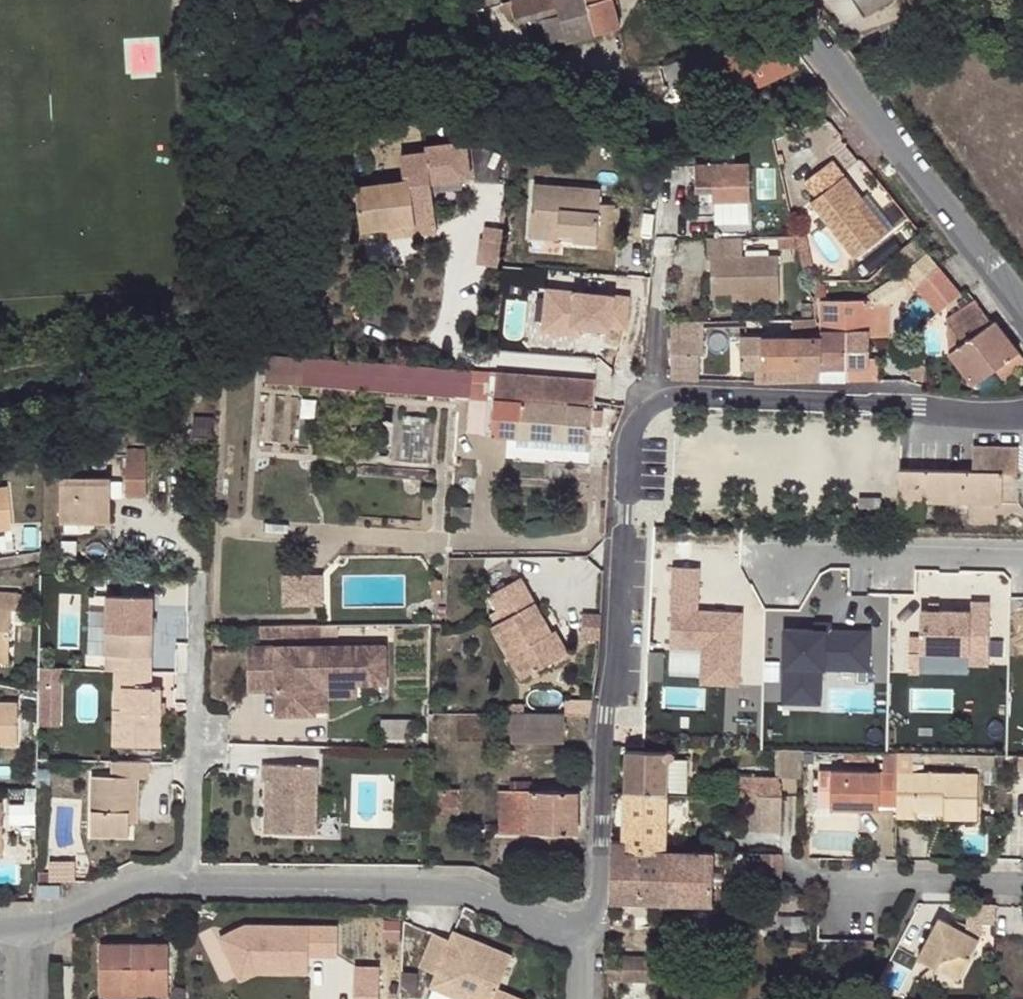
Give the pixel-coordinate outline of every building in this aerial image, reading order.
[(558,7),(557,0),(518,0),(479,11),(482,24),(482,27),(558,7)] [(558,7),(561,16),(545,20),(551,43),(567,40),(567,42),(620,26),(615,0),(557,0),(558,7)] [(866,16),(891,0),(855,0),(866,16)] [(917,10),(931,0),(910,0),(917,10)] [(749,91),(800,66),(789,50),(776,33),(728,55),(730,59),(684,81),(691,99),(726,90),(728,95),(749,91)] [(403,186),(356,189),(360,233),(386,231),(412,228),(413,239),(435,237),(431,187),(469,184),(466,149),(426,152),(427,157),(401,160),(403,186)] [(709,197),(745,198),(748,159),(693,158),(691,187),(710,187),(709,197)] [(807,204),(842,248),(870,244),(877,238),(891,227),(863,193),(858,198),(828,162),(799,184),(813,199),(807,204)] [(571,237),(570,245),(610,248),(614,208),(596,206),(597,193),(529,187),(525,222),(556,225),(555,237),(571,237)] [(524,240),(570,245),(571,237),(555,237),(556,225),(525,222),(524,240)] [(412,228),(386,231),(387,242),(413,239),(412,228)] [(497,249),(499,236),(481,234),(479,247),(492,249),(497,249)] [(740,234),(705,234),(704,255),(708,255),(707,290),(727,290),(738,290),(738,298),(776,299),(776,255),(740,254),(740,234)] [(910,238),(900,248),(914,263),(927,253),(914,237),(912,235),(910,238)] [(870,244),(842,248),(852,259),(870,244)] [(494,274),(497,249),(492,249),(489,273),(494,274)] [(939,267),(927,253),(914,263),(926,277),(939,267)] [(915,285),(938,311),(961,293),(939,267),(926,277),(915,285)] [(635,327),(634,286),(547,286),(548,328),(635,327)] [(738,290),(727,290),(727,298),(738,298),(738,290)] [(944,317),(946,354),(972,386),(991,371),(998,381),(1022,363),(1022,359),(1017,352),(993,321),(989,324),(971,299),(944,317)] [(819,300),(818,326),(818,329),(843,330),(844,382),(874,382),(875,360),(865,360),(865,336),(882,336),(883,304),(865,303),(865,301),(819,300)] [(773,383),(819,382),(818,329),(818,326),(814,326),(811,315),(791,315),(790,337),(737,338),(736,368),(759,368),(773,368),(773,383)] [(692,317),(664,316),(663,329),(690,330),(692,317)] [(690,330),(663,329),(661,351),(683,352),(687,352),(690,330)] [(818,329),(819,382),(844,382),(843,330),(818,329)] [(680,374),(683,352),(661,351),(659,373),(680,374)] [(263,389),(459,400),(461,370),(426,370),(265,360),(263,389)] [(773,368),(759,368),(759,383),(773,383),(773,368)] [(461,370),(459,400),(467,401),(468,370),(461,370)] [(468,370),(467,401),(487,402),(489,372),(468,370)] [(592,378),(492,372),(488,436),(516,437),(589,442),(590,422),(591,408),(591,404),(592,378)] [(591,408),(590,422),(601,423),(602,408),(591,408)] [(401,417),(397,463),(426,466),(430,419),(401,417)] [(589,442),(516,437),(516,448),(588,452),(589,442)] [(894,506),(894,515),(922,517),(922,502),(997,504),(999,475),(1013,476),(1015,448),(969,446),(968,473),(907,471),(896,471),(894,506)] [(133,475),(155,475),(156,461),(133,461),(133,475)] [(897,463),(896,471),(907,471),(907,463),(897,463)] [(155,508),(155,475),(133,475),(133,508),(155,508)] [(67,533),(118,533),(118,490),(68,489),(67,533)] [(15,535),(11,493),(0,494),(0,537),(15,535)] [(854,509),(874,509),(874,499),(855,498),(854,509)] [(675,562),(674,677),(745,678),(746,606),(703,605),(704,562),(675,562)] [(286,571),(286,603),(327,603),(327,571),(286,571)] [(492,623),(509,652),(520,646),(533,670),(569,650),(556,627),(552,629),(522,574),(489,592),(504,617),(492,623)] [(429,601),(439,602),(439,587),(429,587),(429,601)] [(117,668),(152,669),(152,654),(143,653),(143,628),(153,629),(153,594),(108,593),(106,654),(117,653),(117,668)] [(975,606),(924,606),(924,633),(913,633),(913,669),(927,669),(927,650),(974,650),(973,662),(995,662),(995,597),(975,597),(975,606)] [(0,598),(0,657),(10,658),(14,614),(19,614),(20,599),(0,598)] [(600,634),(604,614),(588,611),(585,632),(600,634)] [(826,701),(826,666),(876,666),(875,623),(785,624),(786,701),(826,701)] [(312,626),(258,628),(258,640),(322,639),(321,626),(312,626)] [(152,654),(153,629),(143,628),(143,653),(152,654)] [(520,646),(509,652),(522,676),(533,670),(520,646)] [(275,657),(246,658),(246,695),(276,694),(276,717),(314,716),(314,711),(314,685),(354,685),(385,685),(384,647),(275,648),(275,657)] [(275,648),(245,648),(246,658),(275,657),(275,648)] [(10,658),(0,657),(0,666),(10,667),(10,658)] [(827,669),(828,682),(860,680),(859,667),(827,669)] [(152,683),(152,669),(117,668),(117,684),(124,684),(124,707),(117,707),(116,741),(161,742),(162,684),(152,683)] [(314,685),(314,711),(327,712),(327,699),(354,699),(354,685),(314,685)] [(512,703),(511,714),(524,714),(524,702),(512,703)] [(23,752),(24,710),(0,710),(0,751),(23,752)] [(491,715),(491,742),(512,742),(511,714),(491,715)] [(564,742),(564,714),(524,714),(511,714),(512,742),(564,742)] [(804,773),(804,746),(779,746),(779,773),(804,773)] [(628,750),(627,792),(665,793),(666,759),(668,759),(670,757),(671,754),(670,751),(668,750),(665,750),(663,751),(628,750)] [(896,752),(879,751),(879,771),(818,769),(817,792),(831,793),(830,808),(878,810),(878,805),(895,805),(896,752)] [(895,805),(895,817),(916,817),(916,809),(933,809),(944,809),(944,817),(977,818),(979,772),(916,771),(917,752),(896,752),(895,805)] [(964,753),(964,768),(993,769),(993,754),(964,753)] [(151,774),(152,759),(115,759),(115,774),(96,774),(95,835),(132,836),(132,823),(133,810),(142,810),(143,774),(151,774)] [(665,793),(687,794),(688,759),(668,759),(666,759),(665,793)] [(272,784),(271,835),(315,836),(316,796),(316,767),(261,766),(261,784),(265,784),(272,784)] [(755,795),(756,779),(734,779),(734,795),(741,795),(755,795)] [(759,795),(781,795),(781,794),(777,780),(756,779),(755,795),(759,795)] [(265,784),(263,835),(271,835),(272,784),(265,784)] [(500,791),(500,814),(499,834),(577,834),(577,791),(532,791),(500,791)] [(456,792),(427,792),(426,814),(456,814),(456,792)] [(665,793),(627,792),(625,841),(629,841),(629,848),(664,849),(665,793)] [(816,808),(830,808),(831,793),(817,792),(817,794),(816,808)] [(830,816),(830,808),(816,808),(817,794),(810,794),(809,814),(830,816)] [(757,830),(780,831),(781,815),(758,814),(759,795),(755,795),(741,795),(740,830),(757,830)] [(781,815),(781,795),(759,795),(758,814),(781,815)] [(933,817),(944,817),(944,809),(933,809),(933,817)] [(133,810),(132,823),(141,823),(142,810),(133,810)] [(625,841),(614,841),(611,899),(661,900),(662,851),(629,852),(629,848),(629,841),(625,841)] [(672,851),(664,851),(662,851),(661,900),(717,901),(717,852),(672,851)] [(780,884),(780,852),(763,852),(762,884),(780,884)] [(38,897),(60,898),(60,884),(38,883),(38,897)] [(779,889),(780,884),(762,884),(761,900),(779,901),(779,889)] [(994,904),(967,903),(966,933),(940,918),(917,956),(958,979),(980,940),(981,924),(993,924),(994,904)] [(455,933),(452,941),(476,950),(479,942),(455,933)] [(435,989),(462,998),(528,998),(501,989),(514,955),(479,942),(476,950),(452,941),(436,935),(423,970),(439,976),(435,989)] [(123,984),(168,985),(169,937),(99,938),(99,979),(123,979),(123,984)] [(399,982),(400,962),(314,960),(314,940),(240,939),(240,952),(212,951),(212,976),(204,976),(203,998),(367,998),(368,981),(399,982)] [(848,960),(865,968),(875,949),(870,946),(870,940),(850,939),(844,951),(851,955),(848,960)] [(851,955),(844,951),(841,956),(848,960),(851,955)] [(608,977),(660,978),(661,961),(661,954),(626,953),(625,965),(608,964),(608,977)] [(167,992),(168,985),(123,984),(123,979),(99,979),(100,991),(167,992)] [(875,998),(891,998),(891,992),(875,991),(875,998)]
